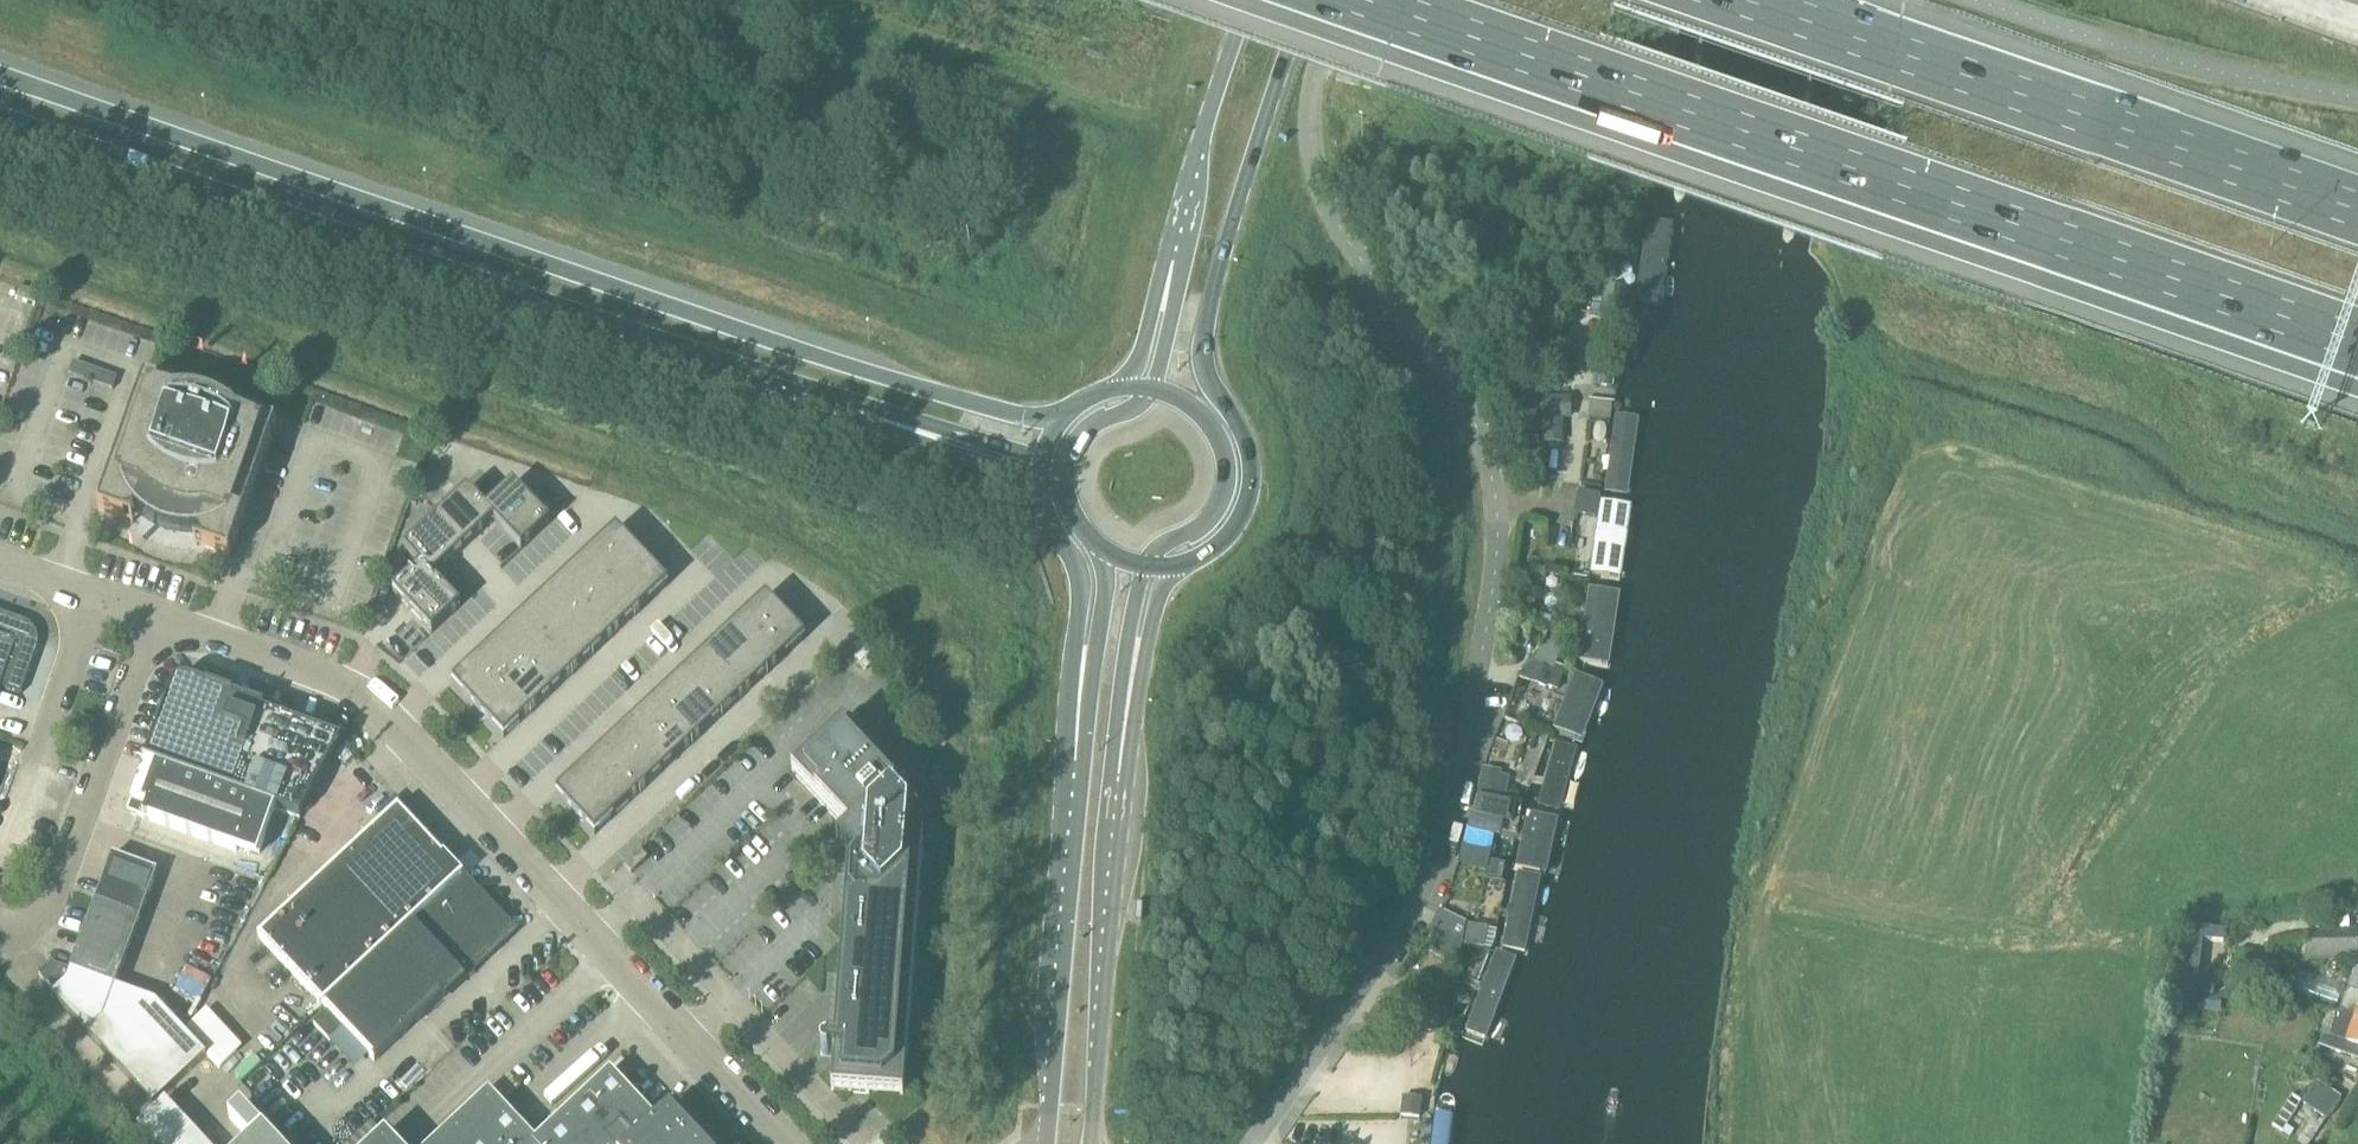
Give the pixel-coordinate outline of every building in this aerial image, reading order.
[(1647,213),(1635,297),(1663,301),(1675,217),(1647,213)] [(34,306),(38,294),(19,287),(14,298),(34,306)] [(1604,288),(1600,317),(1622,319),(1626,290),(1604,288)] [(184,400),(176,401),(171,391),(172,389),(146,380),(99,511),(125,520),(126,518),(135,513),(137,515),(141,519),(145,522),(149,525),(154,528),(158,530),(166,533),(171,535),(176,536),(181,537),(186,537),(191,537),(199,537),(204,546),(203,548),(230,558),(277,427),(250,417),(249,419),(240,424),(236,420),(234,418),(230,415),(226,412),(221,409),(219,408),(212,405),(207,403),(202,402),(197,401),(191,400),(184,400)] [(1612,403),(1590,400),(1588,419),(1610,421),(1612,403)] [(1569,401),(1543,401),(1543,444),(1562,444),(1562,420),(1569,420),(1569,401)] [(1605,488),(1629,492),(1640,412),(1616,408),(1605,488)] [(514,484),(487,510),(490,513),(488,515),(494,521),(522,550),(523,549),(550,523),(517,488),(514,484)] [(490,513),(487,510),(468,490),(466,491),(436,520),(458,543),(464,550),(494,521),(488,515),(490,513)] [(1579,494),(1575,515),(1597,519),(1600,497),(1579,494)] [(1591,571),(1620,575),(1631,503),(1603,499),(1591,571)] [(404,550),(420,567),(426,573),(428,572),(434,578),(464,550),(458,543),(436,520),(406,548),(404,550)] [(583,561),(609,589),(643,557),(617,529),(583,561)] [(612,592),(635,616),(669,585),(643,557),(609,589),(612,592)] [(609,589),(583,561),(562,581),(588,608),(591,612),(612,592),(609,589)] [(426,573),(420,567),(393,592),(432,634),(459,609),(461,607),(434,578),(428,572),(426,573)] [(570,631),(591,612),(588,608),(562,581),(541,600),(567,628),(570,631)] [(1621,586),(1589,582),(1579,656),(1610,660),(1621,586)] [(635,616),(612,592),(591,612),(614,636),(635,616)] [(728,633),(748,653),(786,618),(767,597),(728,633)] [(547,647),(567,628),(541,600),(521,619),(547,647)] [(593,655),(614,636),(591,612),(570,631),(593,655)] [(37,644),(37,638),(35,633),(32,628),(28,624),(22,621),(0,613),(0,688),(20,695),(36,650),(37,644)] [(748,653),(767,674),(806,638),(786,618),(748,653)] [(552,694),(572,675),(547,647),(521,619),(500,639),(526,667),(552,694)] [(572,675),(593,655),(570,631),(567,628),(547,647),(572,675)] [(725,674),(748,653),(728,633),(706,654),(725,674)] [(479,658),(505,686),(526,667),(500,639),(479,658)] [(1534,663),(1546,668),(1548,662),(1555,646),(1544,641),(1534,663)] [(725,674),(745,695),(767,674),(748,653),(725,674)] [(722,716),(745,695),(725,674),(706,654),(683,675),(703,695),(722,716)] [(452,683),(478,711),(505,686),(479,658),(452,683)] [(1546,668),(1534,663),(1528,679),(1558,692),(1565,669),(1548,662),(1546,668)] [(1575,666),(1553,722),(1582,734),(1605,678),(1575,666)] [(531,714),(552,694),(526,667),(505,686),(531,714)] [(654,702),(673,723),(703,695),(683,675),(654,702)] [(145,762),(276,809),(287,813),(300,818),(342,740),(263,712),(265,706),(189,679),(182,678),(176,682),(172,687),(171,690),(169,695),(145,762)] [(504,739),(531,714),(505,686),(478,711),(504,739)] [(673,723),(693,744),(722,716),(703,695),(673,723)] [(624,730),(643,751),(673,723),(654,702),(624,730)] [(90,733),(94,720),(81,716),(77,728),(90,733)] [(835,1044),(829,1044),(827,1044),(826,1044),(825,1044),(824,1045),(823,1047),(822,1048),(822,1049),(822,1050),(822,1052),(823,1053),(824,1054),(825,1055),(826,1056),(827,1056),(834,1056),(832,1091),(904,1097),(923,838),(914,837),(916,812),(899,794),(906,788),(845,722),(792,772),(852,836),(843,844),(859,861),(849,871),(835,1044)] [(643,751),(663,772),(693,744),(673,723),(643,751)] [(601,751),(621,772),(643,751),(624,730),(601,751)] [(1537,798),(1559,805),(1577,741),(1555,735),(1537,798)] [(556,794),(575,815),(621,772),(601,751),(556,794)] [(640,793),(663,772),(643,751),(621,772),(640,793)] [(260,854),(276,809),(145,762),(131,802),(141,805),(137,816),(237,852),(238,846),(260,854)] [(621,772),(575,815),(595,836),(640,793),(621,772)] [(1481,773),(1477,792),(1505,797),(1509,778),(1481,773)] [(1472,815),(1504,821),(1508,799),(1477,792),(1472,815)] [(323,1006),(463,876),(396,803),(381,817),(384,820),(258,937),(323,1006)] [(1526,806),(1516,861),(1547,866),(1557,812),(1526,806)] [(632,874),(633,873),(648,859),(639,850),(624,865),(632,874)] [(96,901),(141,918),(158,872),(112,856),(96,901)] [(1488,863),(1485,877),(1500,880),(1503,866),(1488,863)] [(1501,945),(1526,950),(1542,875),(1517,870),(1501,945)] [(463,876),(323,1006),(328,1012),(314,1024),(331,1042),(344,1029),(375,1062),(445,996),(466,977),(471,977),(475,973),(475,968),(515,931),(463,876)] [(1373,889),(1377,882),(1368,876),(1364,883),(1373,889)] [(70,970),(116,988),(141,918),(96,901),(70,970)] [(1487,929),(1466,925),(1441,911),(1430,931),(1442,936),(1462,944),(1484,948),(1487,929)] [(2187,928),(2180,996),(2213,996),(2213,981),(2198,980),(2202,942),(2224,943),(2225,931),(2187,928)] [(2306,963),(2357,960),(2356,931),(2304,933),(2306,963)] [(1442,936),(1434,955),(1456,964),(1462,944),(1442,936)] [(1463,1027),(1487,1036),(1517,958),(1494,949),(1463,1027)] [(2251,955),(2241,983),(2257,988),(2266,960),(2251,955)] [(116,988),(70,970),(51,963),(39,974),(56,992),(51,996),(153,1105),(206,1056),(156,1003),(116,988)] [(2340,1012),(2357,1018),(2357,994),(2347,992),(2340,1012)] [(2198,1011),(2220,1013),(2221,998),(2199,996),(2198,1011)] [(2170,1008),(2193,1010),(2194,999),(2170,997),(2170,1008)] [(2329,1038),(2357,1048),(2357,1018),(2340,1012),(2339,1011),(2329,1038)] [(433,1143),(714,1143),(676,1103),(658,1121),(611,1071),(536,1141),(489,1091),(433,1143)] [(2327,1119),(2339,1099),(2316,1085),(2304,1105),(2327,1119)] [(264,1129),(263,1129),(241,1106),(229,1118),(250,1141),(247,1143),(278,1143),(264,1129)] [(386,1134),(375,1143),(396,1143),(386,1134)]
